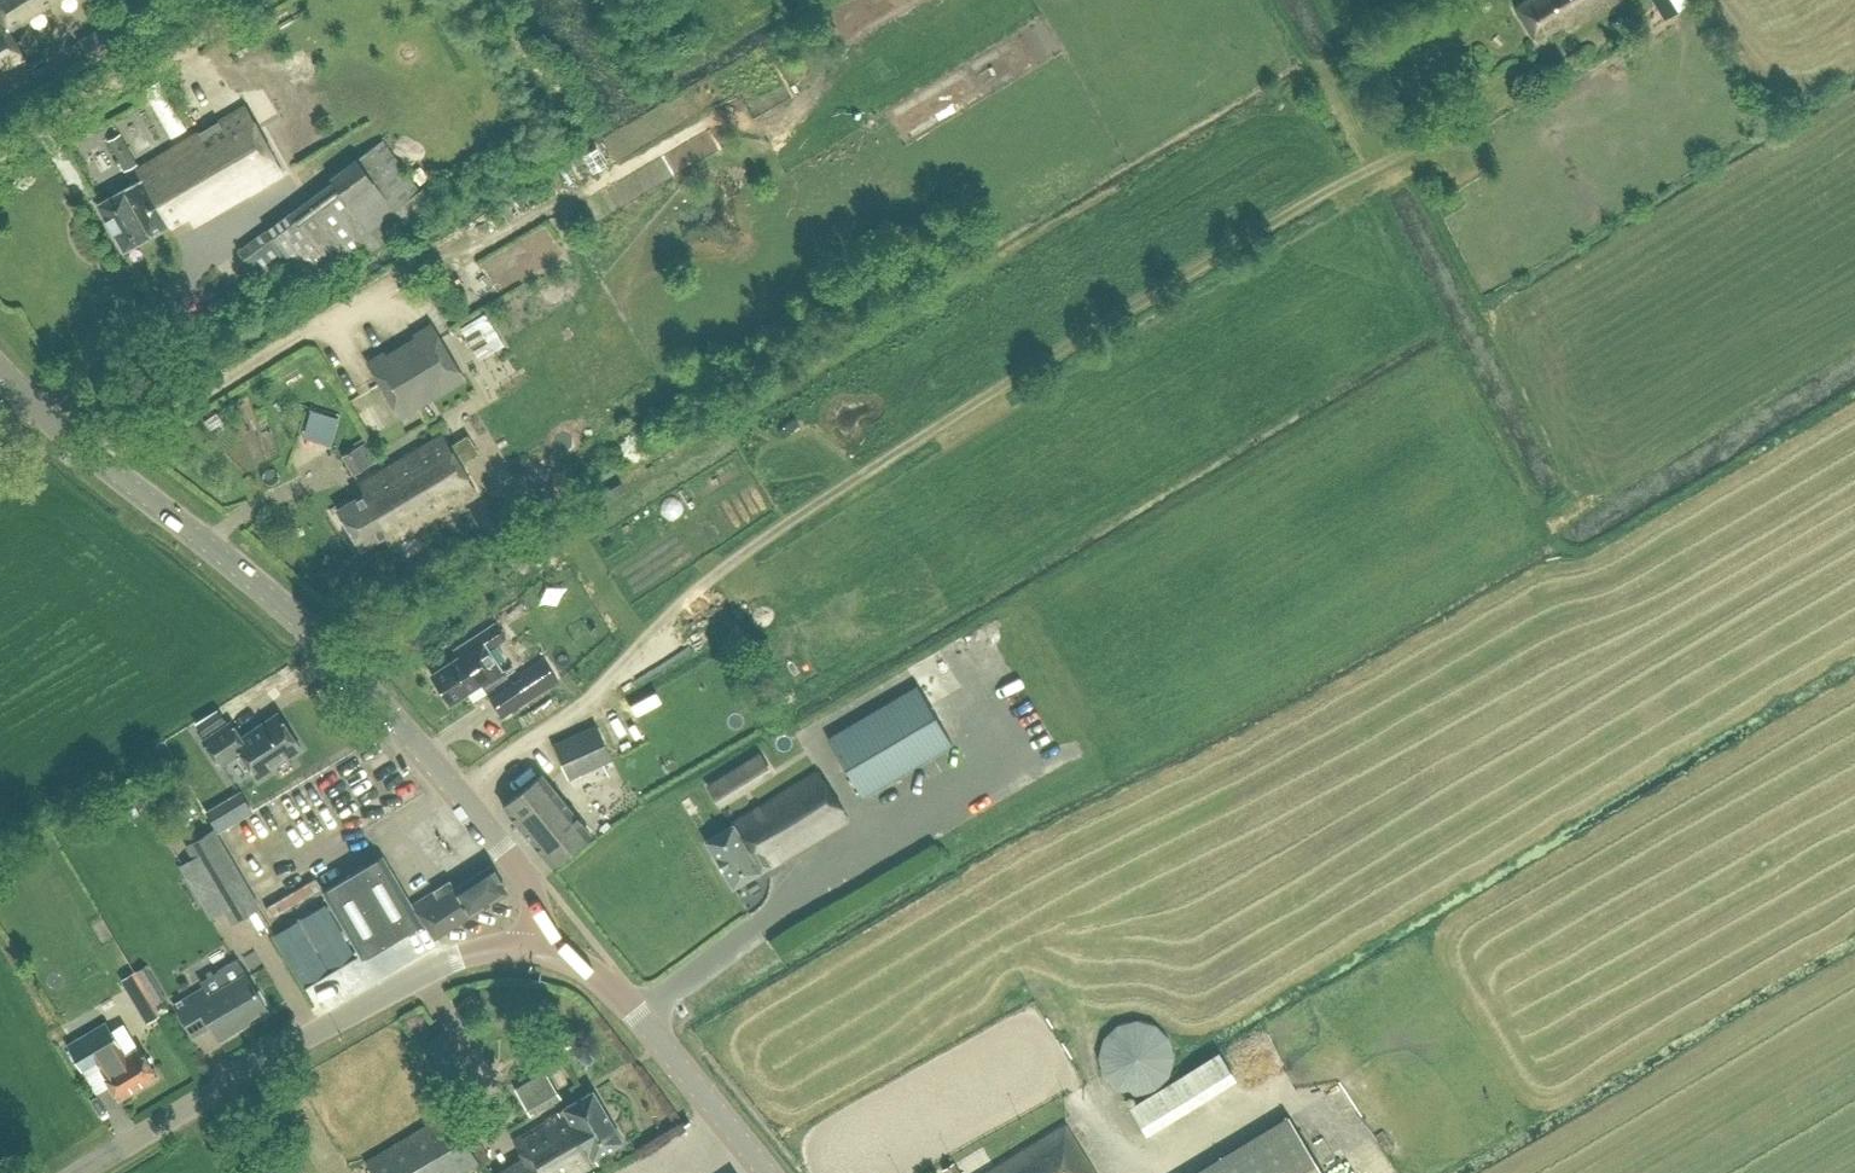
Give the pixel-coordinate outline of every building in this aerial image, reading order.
[(55,0),(0,0),(0,79),(26,63),(7,29),(55,0)] [(1609,4),(1616,0),(1525,0),(1515,6),(1534,38),(1561,21),(1565,28),(1575,22),(1577,24),(1596,12),(1593,8),(1606,0),(1609,4)] [(1689,0),(1674,0),(1658,10),(1665,20),(1691,4),(1690,2),(1689,0)] [(133,48),(120,25),(81,46),(94,70),(133,48)] [(193,223),(282,173),(245,107),(137,168),(142,178),(97,203),(123,251),(188,214),(193,223)] [(136,164),(120,134),(106,139),(123,171),(136,164)] [(329,180),(265,228),(310,287),(441,207),(425,185),(420,189),(382,138),(330,179),(329,180)] [(955,216),(961,225),(972,219),(966,209),(955,216)] [(384,352),(367,362),(388,396),(400,416),(464,379),(431,324),(413,334),(415,338),(386,355),(384,352)] [(488,328),(473,336),(481,351),(496,343),(488,328)] [(476,492),(441,434),(359,483),(365,492),(337,509),(360,549),(408,520),(413,529),(449,508),(447,503),(459,496),(462,500),(476,492)] [(342,456),(353,474),(366,466),(355,448),(342,456)] [(488,649),(505,637),(495,622),(453,649),(457,656),(431,674),(450,703),(481,683),(485,689),(506,676),(488,649)] [(507,714),(557,680),(541,656),(516,673),(518,677),(493,693),(507,714)] [(917,684),(827,737),(862,796),(952,743),(917,684)] [(273,766),(300,747),(277,712),(240,737),(229,721),(202,739),(219,765),(240,752),(258,779),(274,768),(273,766)] [(567,778),(611,758),(596,724),(552,744),(567,778)] [(173,752),(185,773),(192,770),(180,748),(173,752)] [(847,818),(825,785),(817,772),(705,840),(732,886),(847,818)] [(551,865),(590,833),(541,773),(502,805),(551,865)] [(707,814),(728,803),(720,790),(700,801),(707,814)] [(221,843),(195,858),(232,920),(257,905),(221,843)] [(448,880),(411,904),(382,855),(322,890),(329,904),(343,928),(344,927),(362,958),(423,921),(434,937),(471,914),(507,891),(501,881),(491,864),(453,888),(448,880)] [(291,908),(298,919),(273,934),(303,985),(354,954),(340,930),(343,928),(329,904),(325,906),(317,893),(291,908)] [(238,1023),(265,1007),(237,960),(236,960),(217,971),(225,984),(207,995),(203,987),(174,1004),(192,1035),(209,1024),(218,1039),(240,1026),(238,1023)] [(151,1013),(164,1006),(151,981),(137,989),(151,1013)] [(1103,1075),(1118,1089),(1136,1094),(1156,1088),(1168,1076),(1173,1056),(1168,1036),(1155,1023),(1136,1018),(1117,1023),(1102,1035),(1098,1056),(1103,1075)] [(95,1060),(118,1098),(156,1076),(139,1046),(125,1054),(106,1022),(67,1045),(81,1068),(95,1060)] [(1218,1051),(1128,1106),(1145,1134),(1235,1079),(1218,1051)] [(530,1114),(560,1097),(551,1082),(521,1099),(530,1114)] [(597,1163),(594,1156),(621,1140),(592,1090),(563,1107),(564,1109),(513,1139),(522,1155),(494,1171),(495,1172),(580,1172),(597,1163)] [(478,1161),(448,1111),(364,1161),(371,1172),(458,1172),(478,1161)] [(1288,1116),(1193,1172),(1322,1172),(1288,1116)] [(1065,1125),(985,1172),(1094,1172),(1065,1125)] [(1342,1155),(1350,1172),(1371,1172),(1359,1148),(1342,1155)] [(742,1163),(721,1172),(747,1172),(742,1163)]
